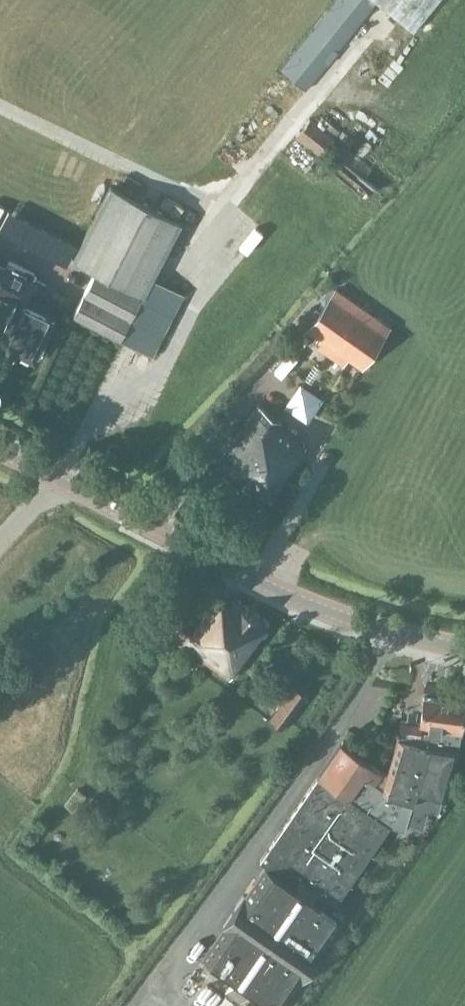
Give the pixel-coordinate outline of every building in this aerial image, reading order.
[(279,71),(305,92),(377,2),(399,20),(413,31),(438,0),(336,0),(279,71)] [(363,177),(372,167),(333,137),(310,118),(296,135),(319,154),(322,150),(327,154),(330,150),(363,177)] [(184,294),(152,277),(181,221),(111,183),(71,259),(95,271),(72,316),(153,357),(184,294)] [(12,351),(35,362),(55,320),(62,305),(42,296),(48,284),(34,277),(37,273),(8,258),(4,265),(0,263),(0,294),(15,301),(0,332),(0,354),(5,357),(11,355),(12,351)] [(307,328),(320,337),(362,367),(385,334),(358,314),(363,307),(335,287),(307,328)] [(319,400),(299,387),(286,407),(306,420),(319,400)] [(275,427),(277,428),(282,421),(258,405),(218,464),(217,464),(216,466),(218,467),(237,479),(237,480),(238,481),(239,481),(244,484),(271,445),(266,441),(275,427)] [(305,447),(277,428),(275,427),(266,441),(271,445),(244,484),(253,490),(253,491),(254,492),(255,492),(269,501),(269,502),(270,503),(272,501),(271,501),(298,461),(296,460),(305,447)] [(229,679),(268,629),(230,604),(228,607),(215,599),(196,624),(182,615),(167,635),(229,679)] [(270,719),(283,729),(307,695),(294,685),(270,719)] [(460,734),(464,704),(464,703),(423,697),(420,721),(400,718),(397,738),(384,773),(340,743),(317,777),(260,860),(266,865),(201,955),(232,978),(225,988),(241,999),(248,989),(272,1005),(283,1005),(342,920),(330,912),(390,825),(404,830),(417,790),(444,798),(458,751),(460,734)]
